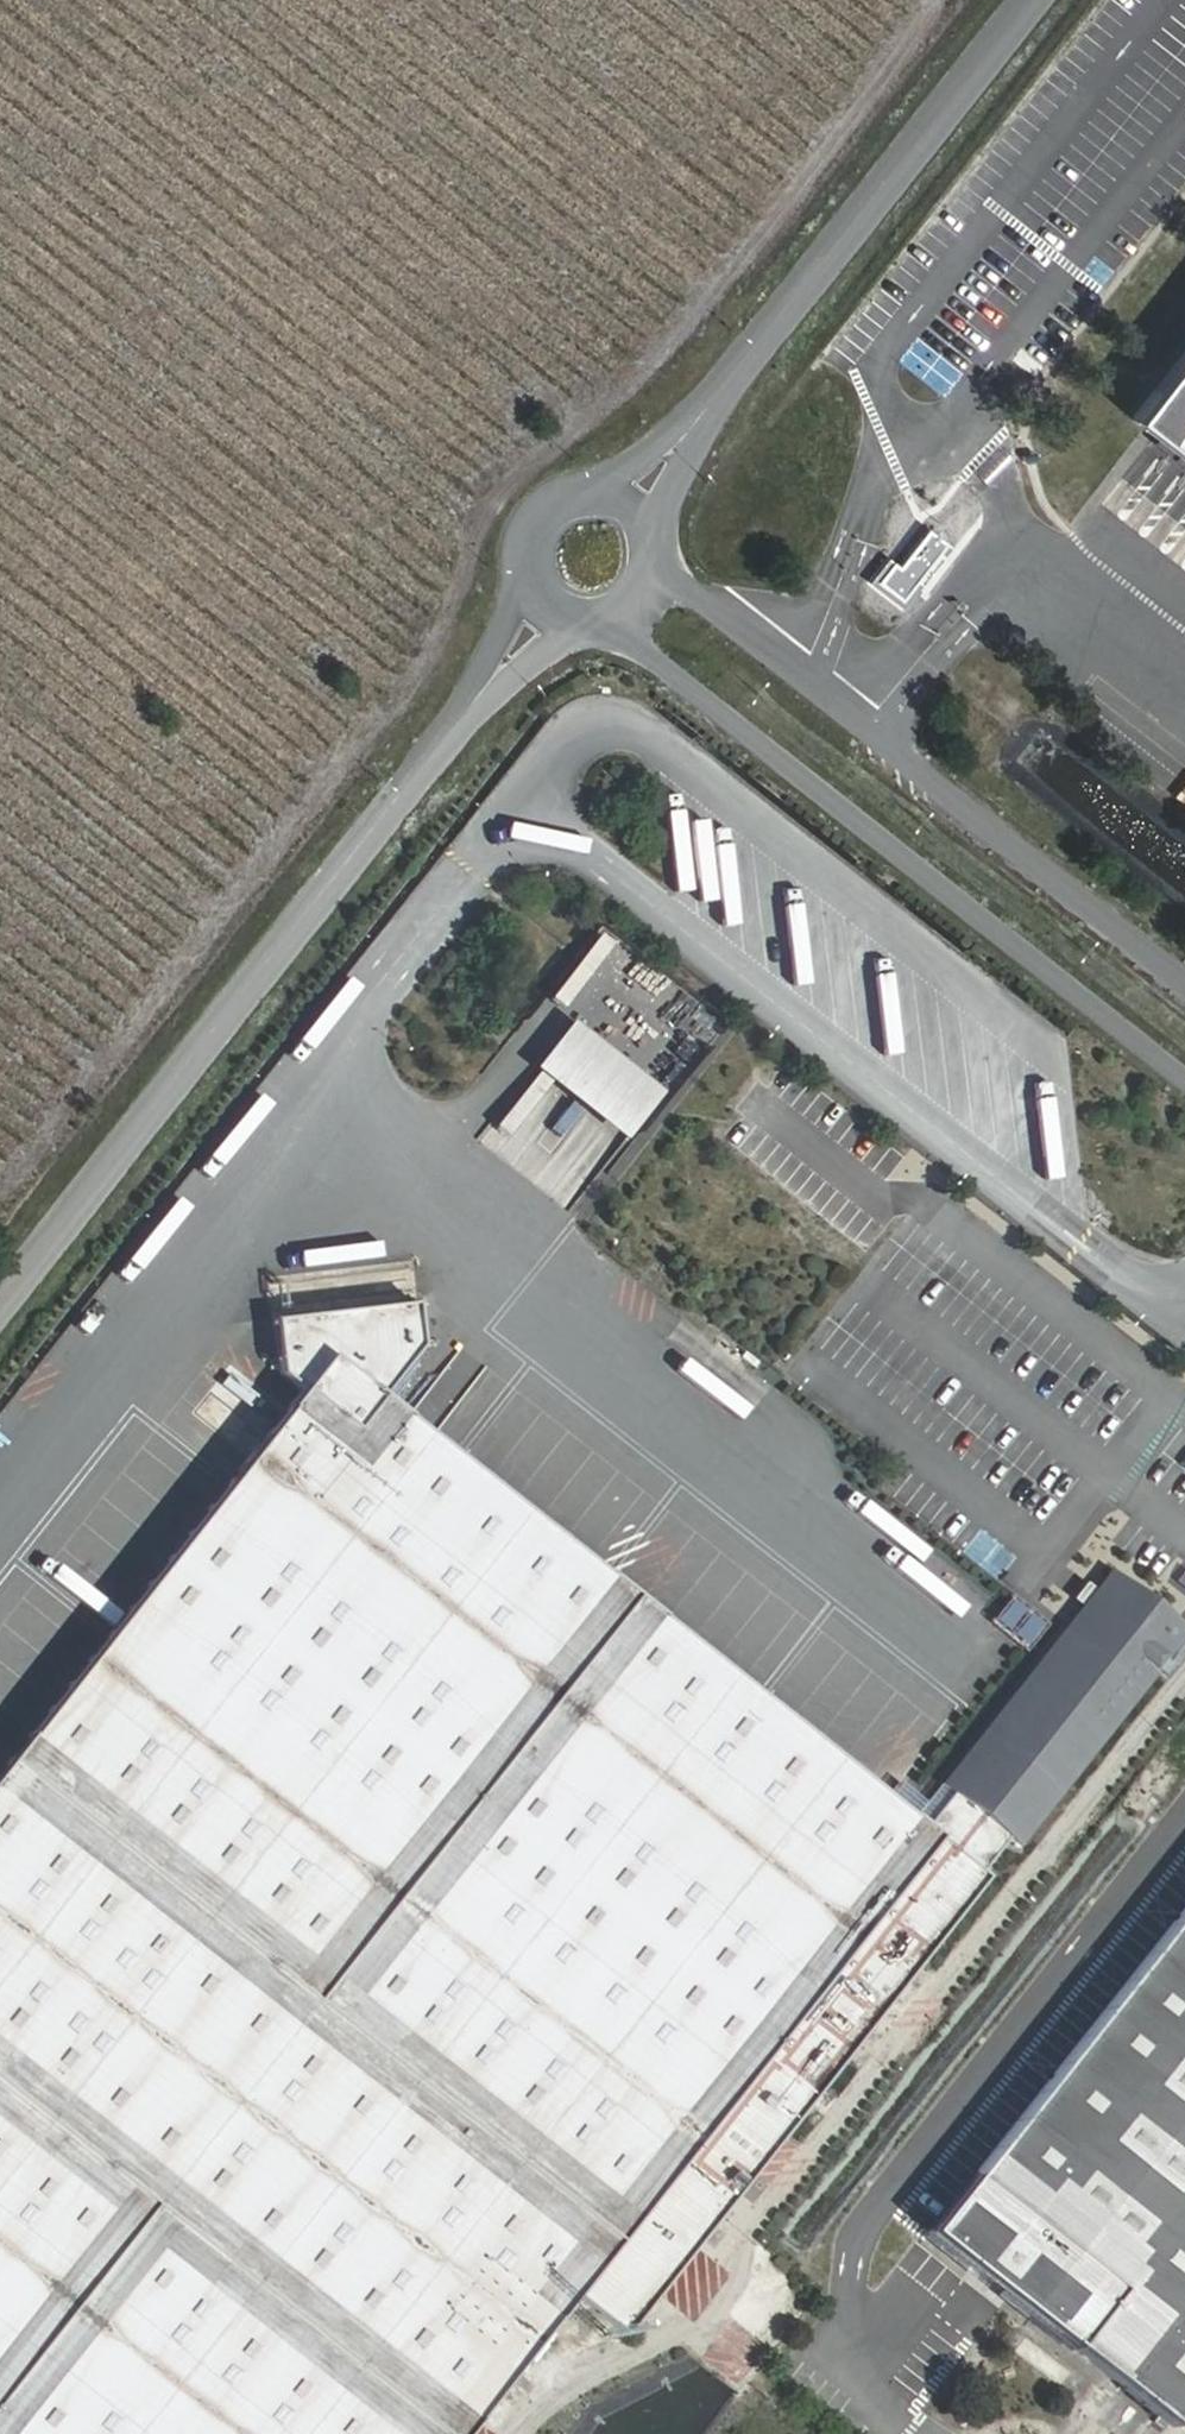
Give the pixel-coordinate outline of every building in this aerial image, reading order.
[(1142,446),(1184,480),(1184,392),(1142,446)] [(904,566),(887,589),(904,601),(920,577),(904,566)] [(582,1022),(651,988),(643,972),(575,1006),(582,1022)] [(633,1138),(670,1090),(577,1018),(540,1067),(633,1138)] [(591,2298),(961,1837),(945,1824),(922,1805),(400,1390),(440,1342),(434,1301),(293,1316),(297,1372),(322,1386),(0,1793),(0,2433),(482,2433),(591,2298)] [(953,1565),(942,1580),(1018,1639),(1029,1624),(953,1565)] [(955,1782),(970,1794),(1024,1837),(1038,1847),(1184,1661),(1184,1612),(1126,1566),(955,1782)] [(961,1837),(591,2298),(639,2336),(1007,1877),(998,1870),(1024,1837),(970,1794),(945,1824),(961,1837)] [(953,2232),(1184,2416),(1184,1940),(953,2232)]
